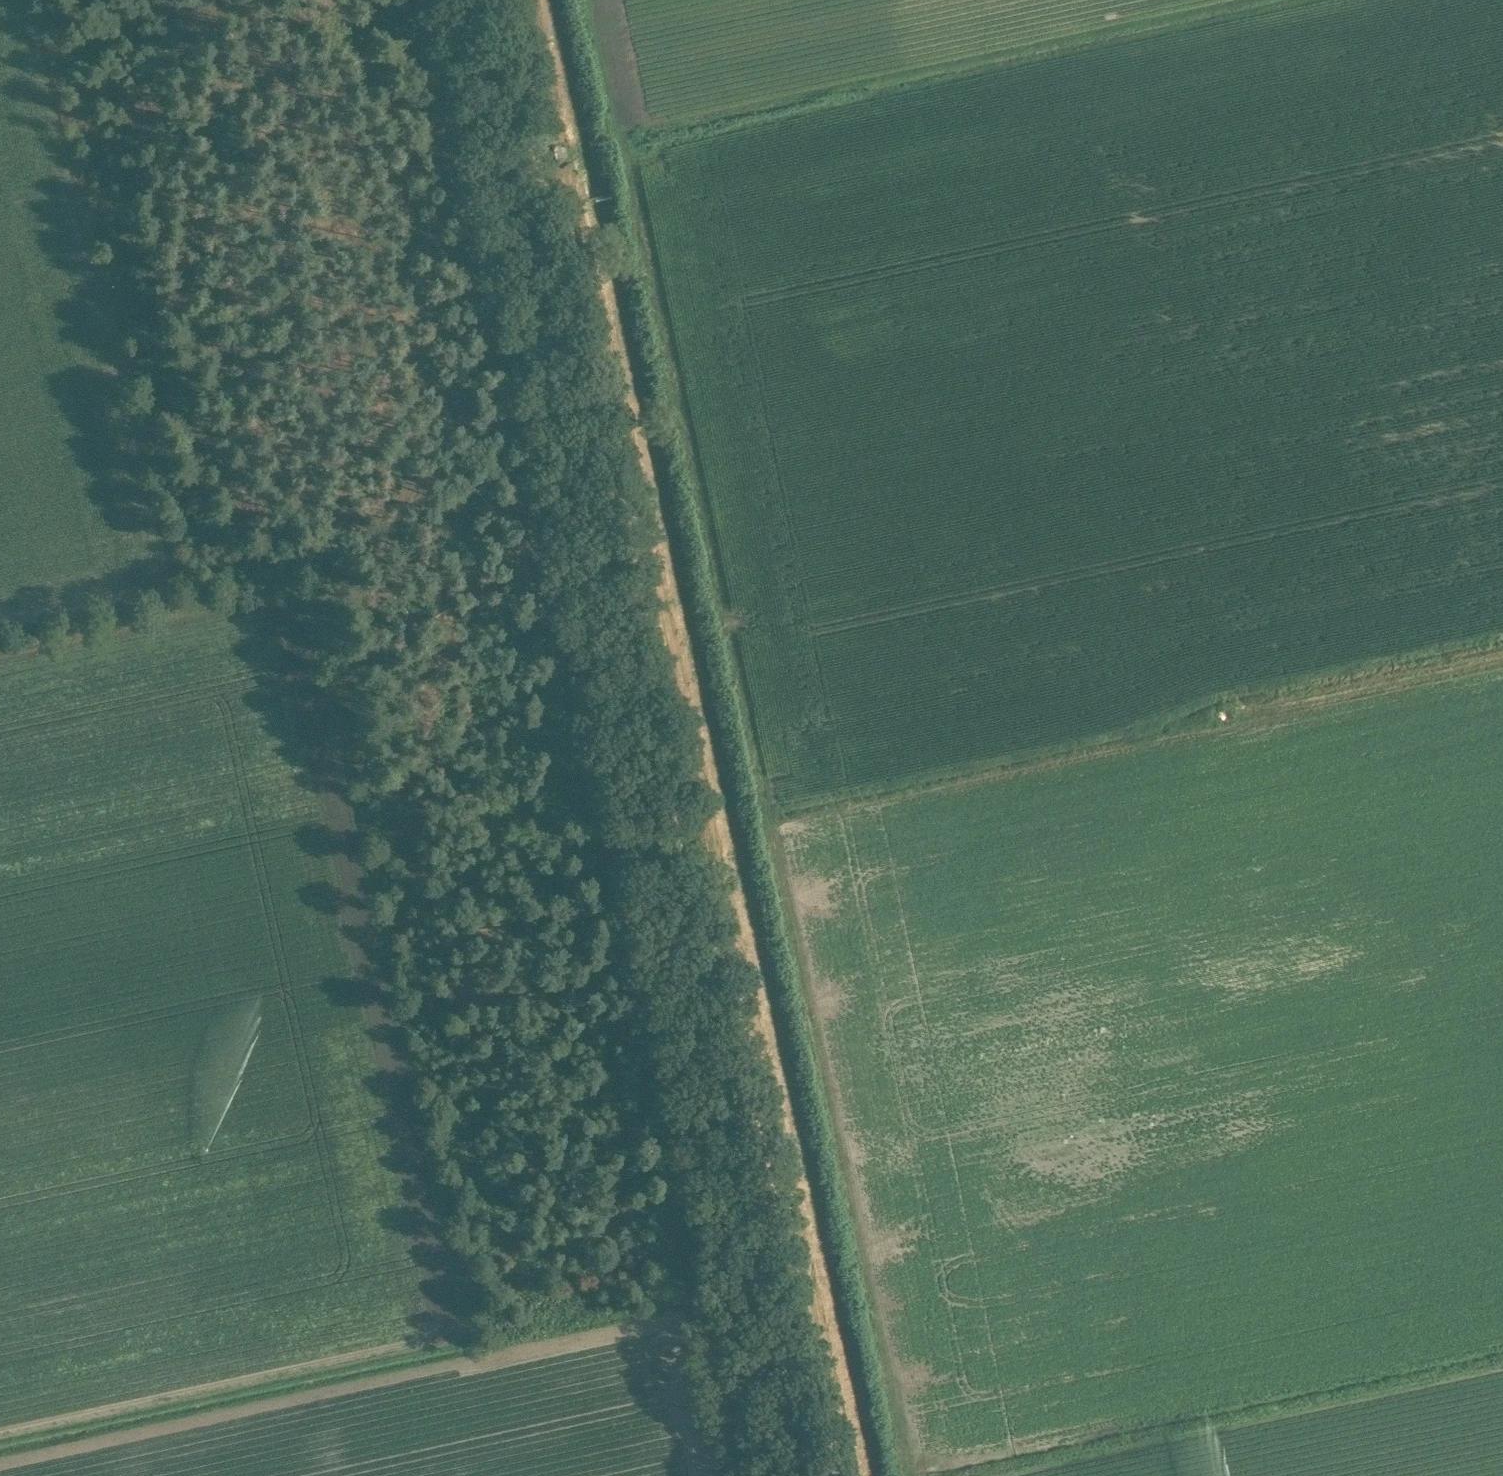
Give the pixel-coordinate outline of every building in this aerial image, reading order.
[(556,141),(552,142),(556,163),(560,162),(568,154),(566,144),(556,141)]
